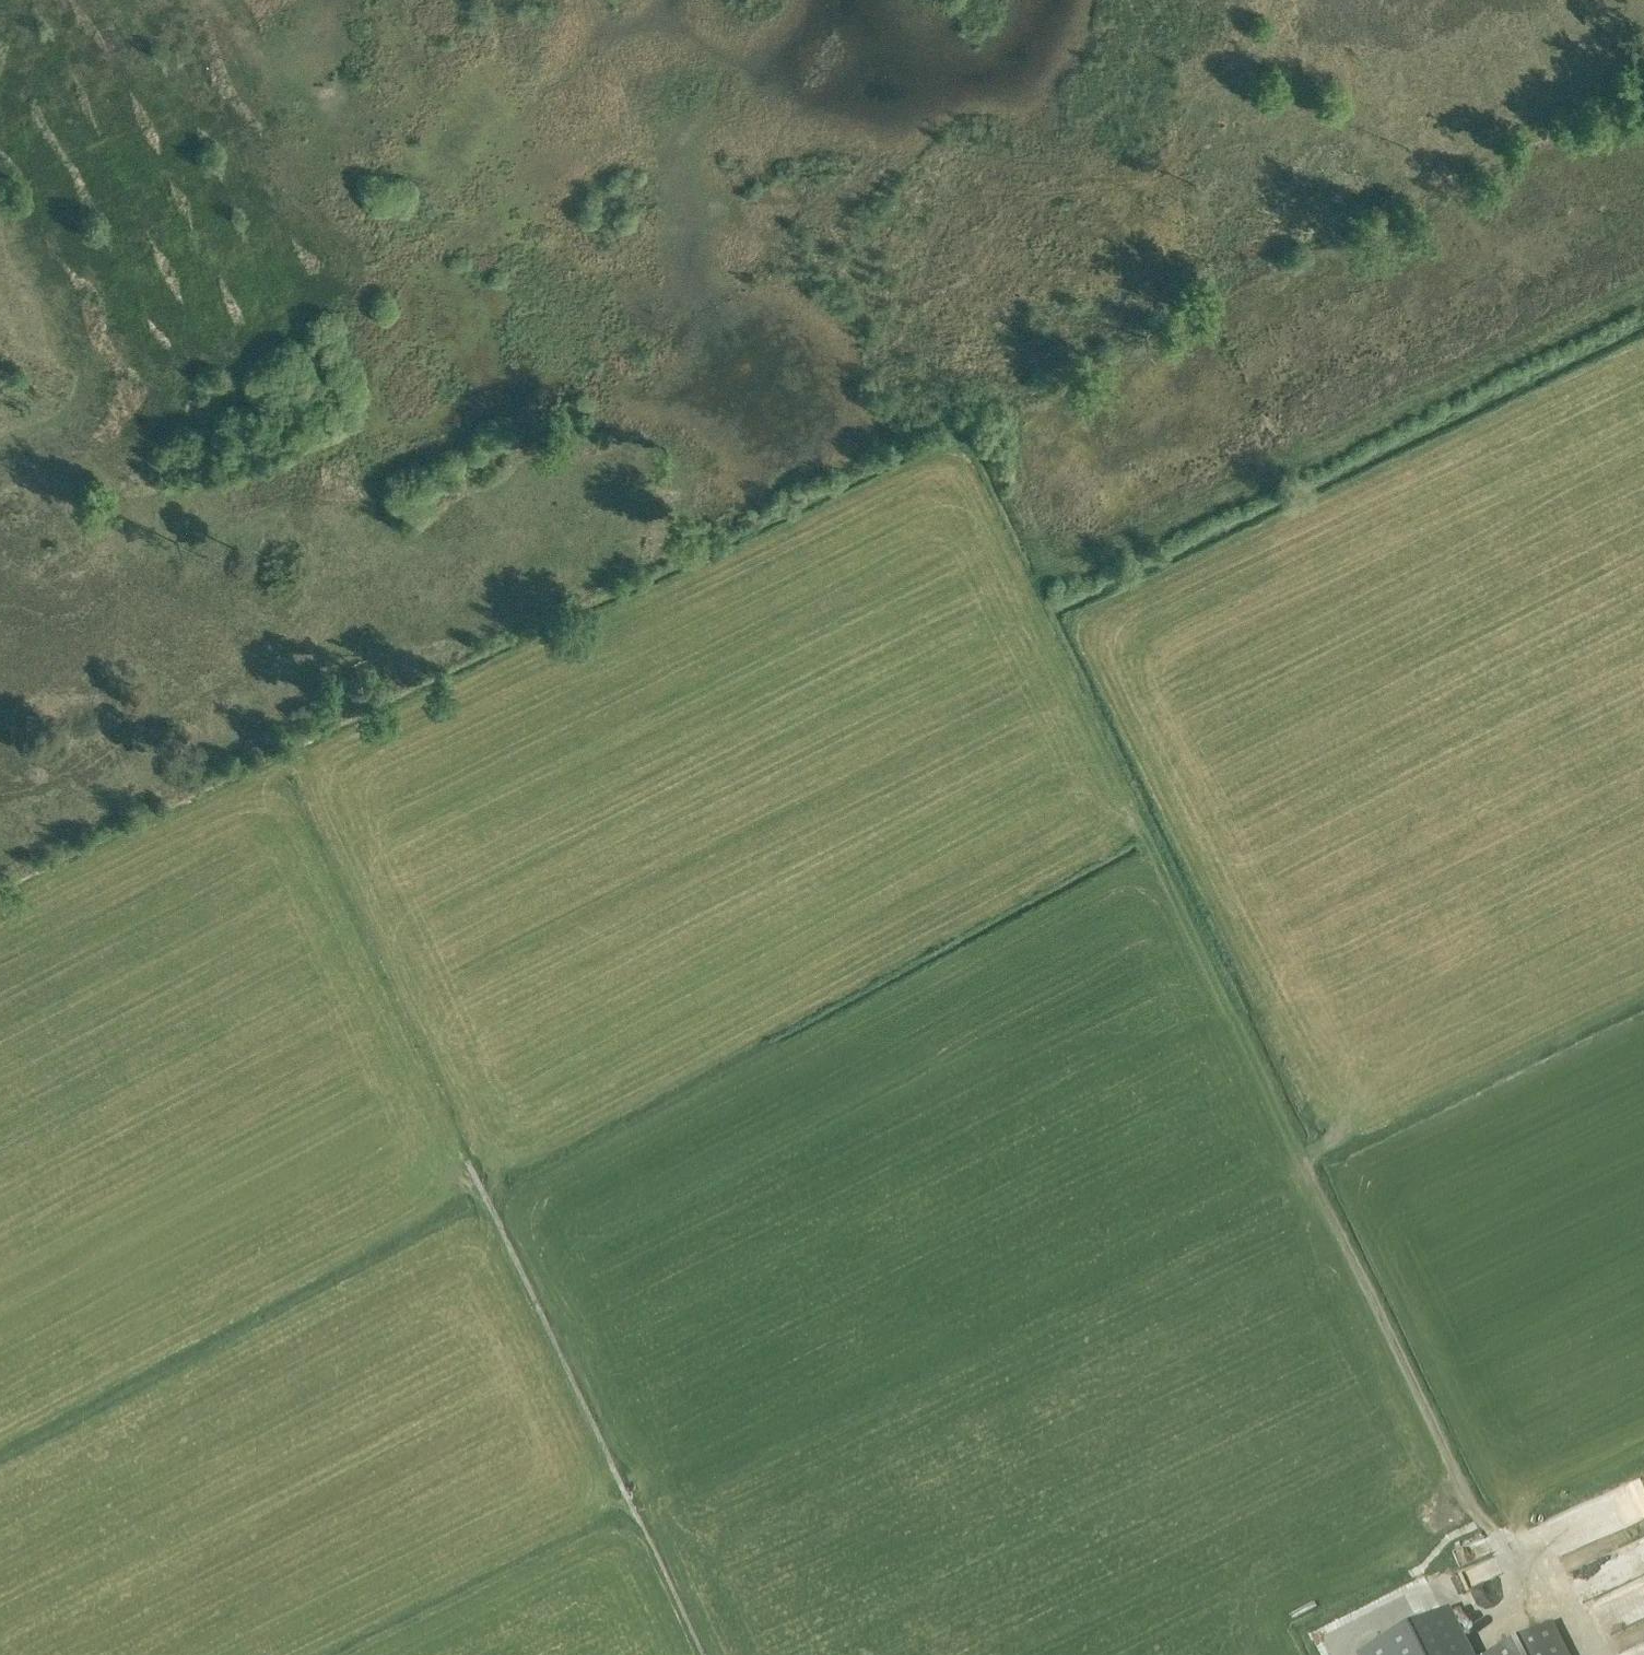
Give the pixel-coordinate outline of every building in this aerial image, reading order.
[(1489,1565),(1497,1580),(1508,1575),(1500,1560),(1489,1565)] [(1643,1623),(1643,1587),(1600,1607),(1614,1636),(1643,1623)] [(1484,1648),(1508,1637),(1498,1612),(1487,1617),(1484,1609),(1470,1615),(1484,1648)] [(1552,1624),(1489,1654),(1568,1654),(1552,1624)]
